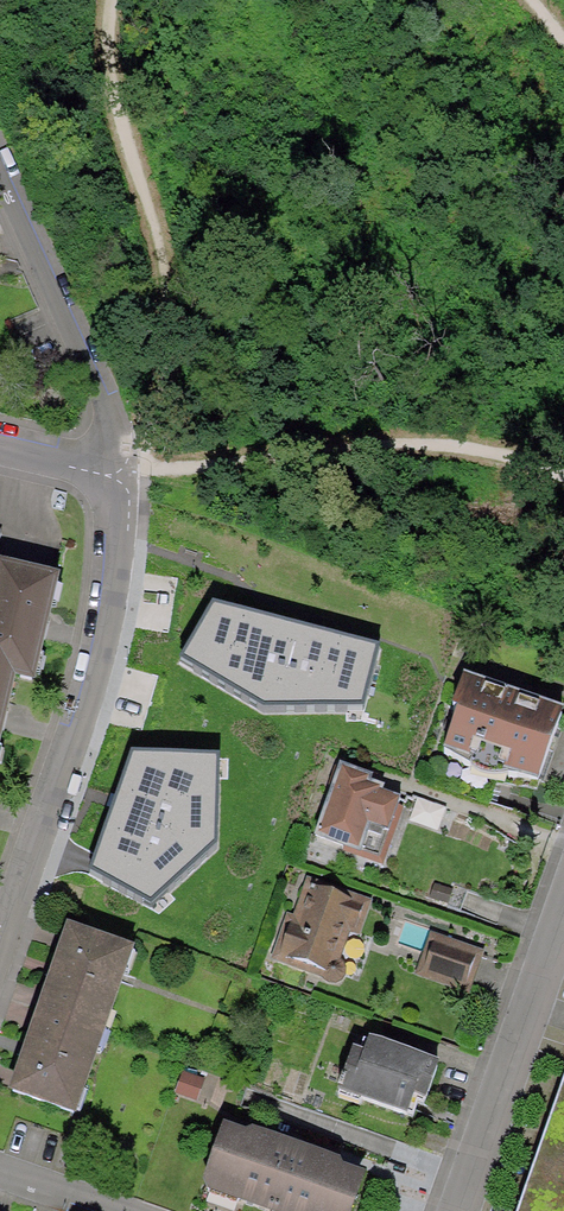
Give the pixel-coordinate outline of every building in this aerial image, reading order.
[(8,270),(0,268),(0,305),(8,270)] [(22,676),(43,681),(67,575),(4,561),(0,581),(0,772),(22,676)] [(413,668),(211,595),(188,659),(389,732),(413,668)] [(471,674),(445,749),(544,783),(563,726),(563,706),(471,674)] [(206,756),(139,732),(81,895),(147,919),(206,756)] [(410,790),(345,767),(319,838),(385,861),(410,790)] [(376,898),(309,875),(281,955),(349,978),(376,898)] [(470,992),(485,949),(432,930),(416,974),(470,992)] [(129,954),(72,934),(57,974),(29,1051),(14,1093),(72,1114),(129,954)] [(446,1064),(362,1036),(342,1097),(426,1125),(446,1064)] [(527,1210),(563,1210),(563,1108),(527,1210)] [(228,1126),(206,1191),(264,1210),(361,1210),(373,1176),(228,1126)]
